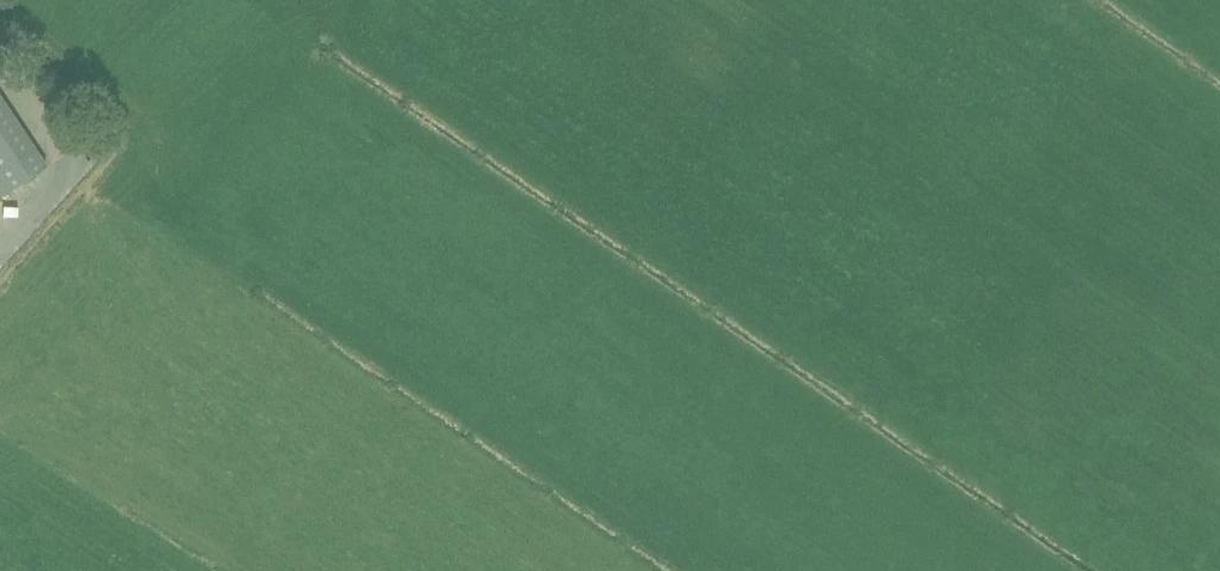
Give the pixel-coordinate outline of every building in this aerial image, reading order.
[(46,167),(0,98),(0,198),(46,167)]
